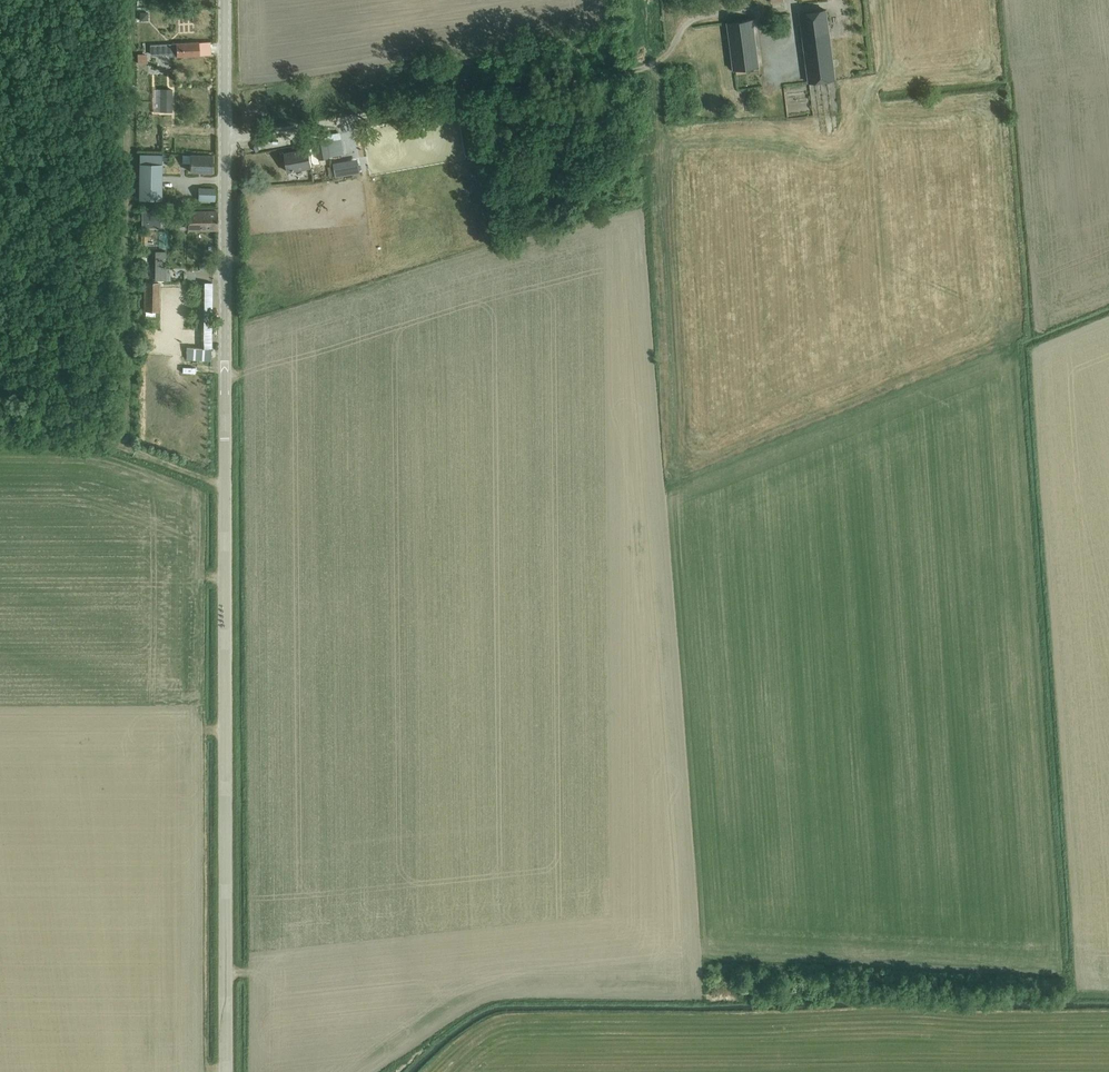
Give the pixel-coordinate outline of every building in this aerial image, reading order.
[(140,18),(148,19),(149,9),(141,8),(140,18)] [(826,10),(801,13),(809,81),(835,78),(826,10)] [(732,67),(757,64),(752,18),(726,21),(732,67)] [(212,39),(201,39),(202,53),(213,53),(212,39)] [(172,44),(150,46),(150,56),(173,55),(173,57),(197,57),(197,44),(172,44)] [(162,90),(162,113),(173,113),(174,90),(162,90)] [(491,136),(504,135),(503,118),(490,119),(491,136)] [(289,171),(311,167),(321,166),(320,161),(330,159),(330,158),(343,155),(339,134),(326,136),(327,142),(317,144),(318,149),(286,154),(289,171)] [(162,155),(140,154),(139,199),(161,199),(162,160),(162,155)] [(212,172),(212,155),(190,155),(190,171),(212,172)] [(360,174),(359,165),(335,169),(336,178),(360,174)] [(198,200),(215,201),(215,188),(199,188),(198,200)] [(188,229),(217,229),(217,212),(176,212),(176,211),(162,211),(162,222),(176,222),(176,224),(188,224),(188,229)] [(214,304),(215,280),(206,280),(205,304),(214,304)] [(145,310),(157,310),(158,282),(146,282),(145,310)]
